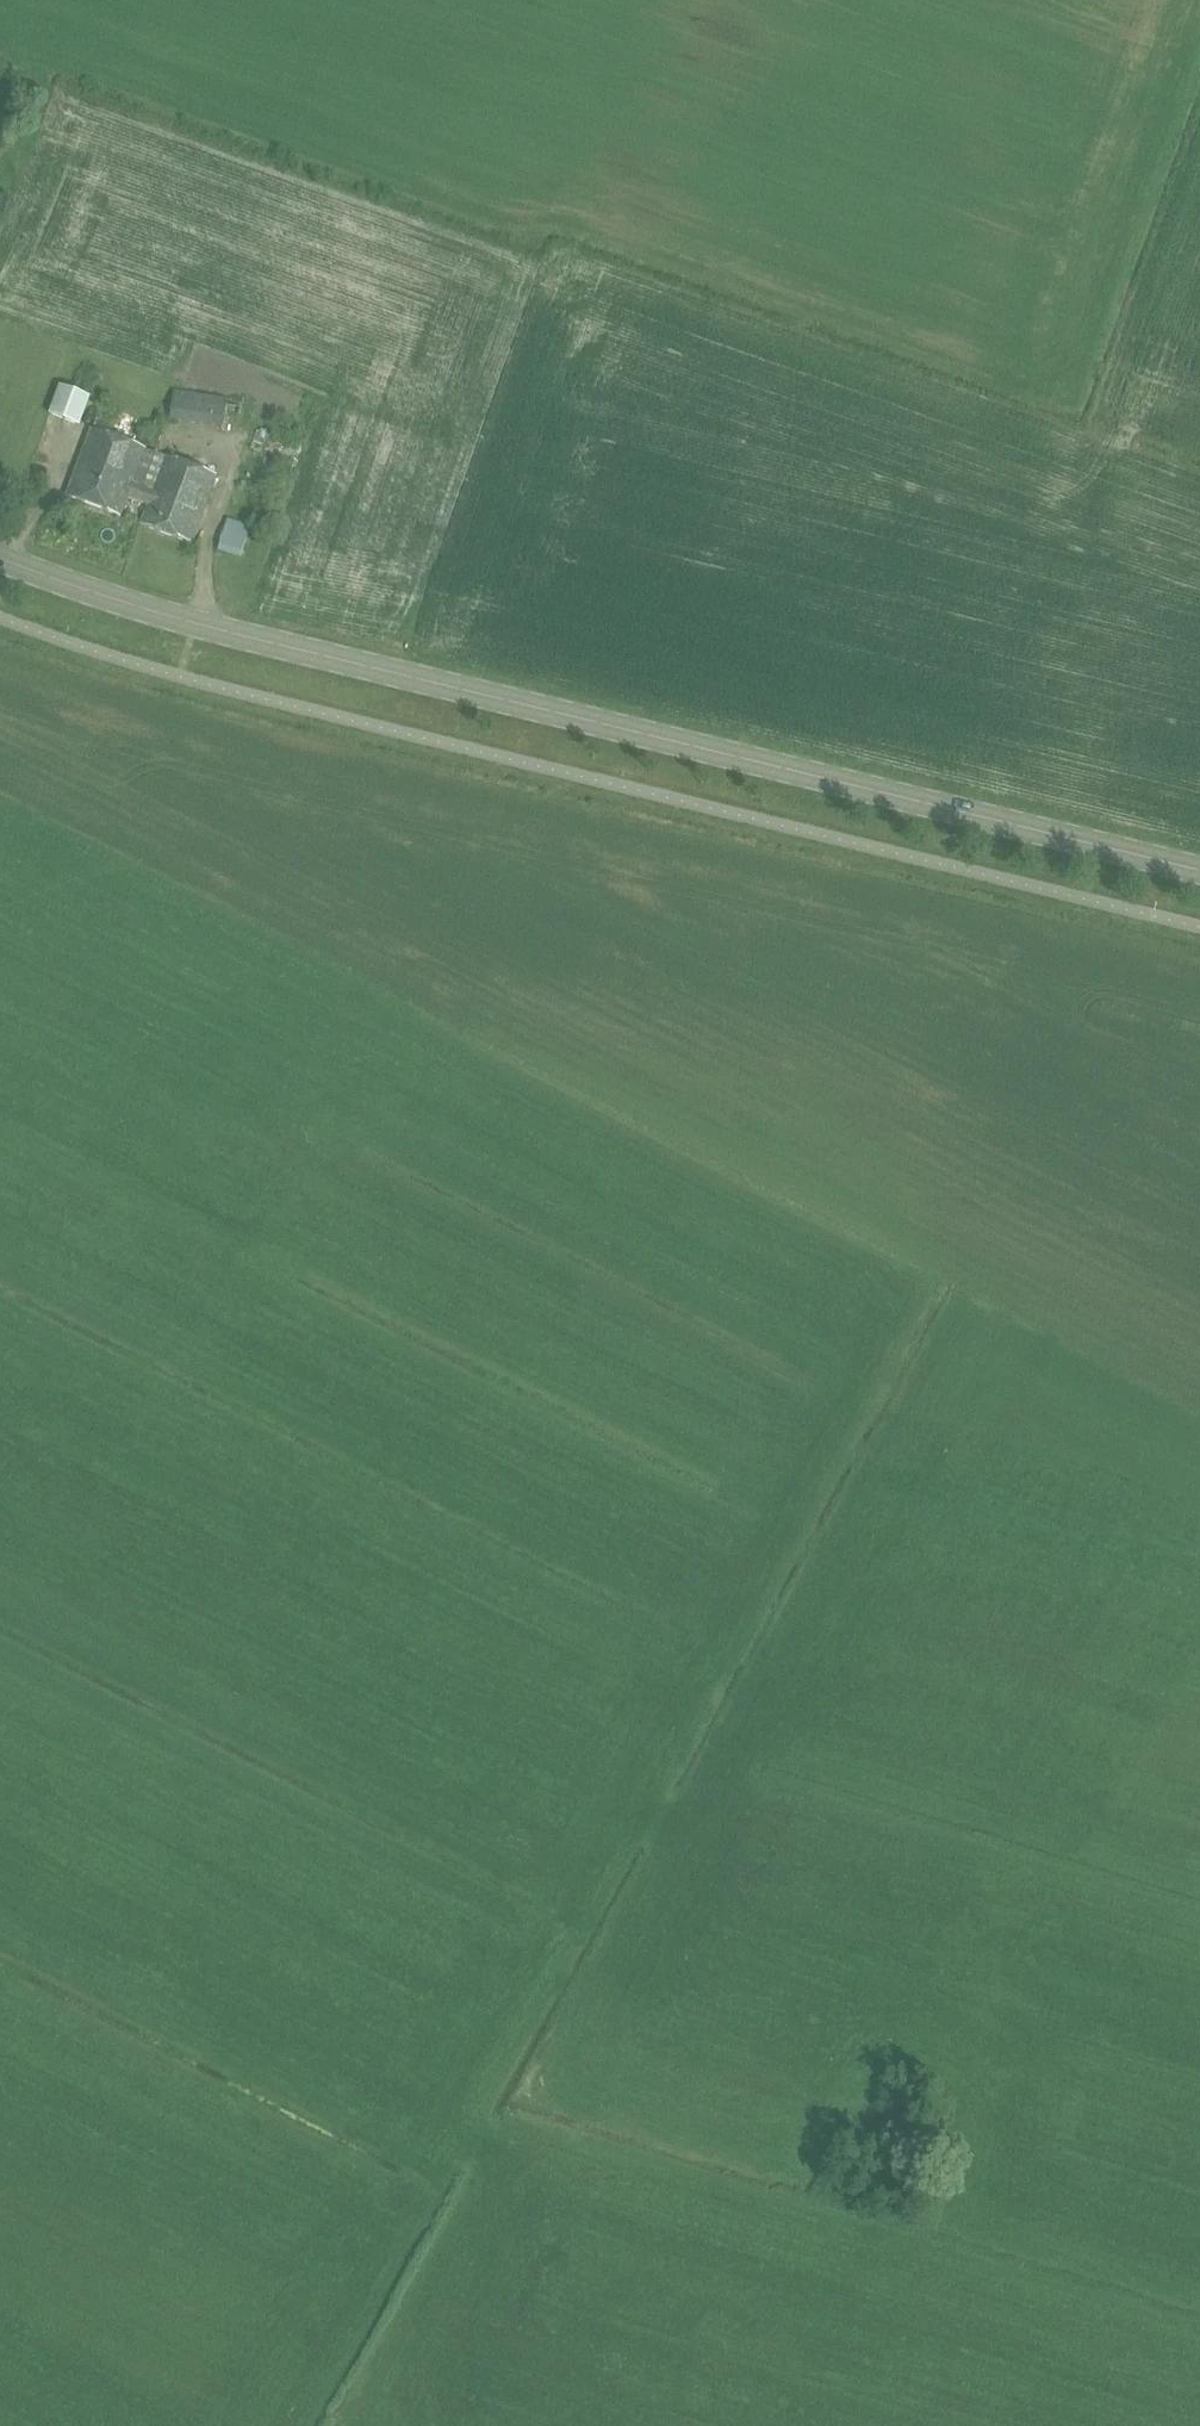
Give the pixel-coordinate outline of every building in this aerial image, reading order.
[(49,413),(80,425),(91,396),(60,385),(49,413)] [(170,419),(224,425),(227,397),(172,390),(170,419)] [(148,506),(142,523),(191,540),(215,475),(166,457),(91,430),(68,494),(120,513),(126,498),(148,506)] [(217,550),(241,557),(250,526),(226,520),(217,550)]
